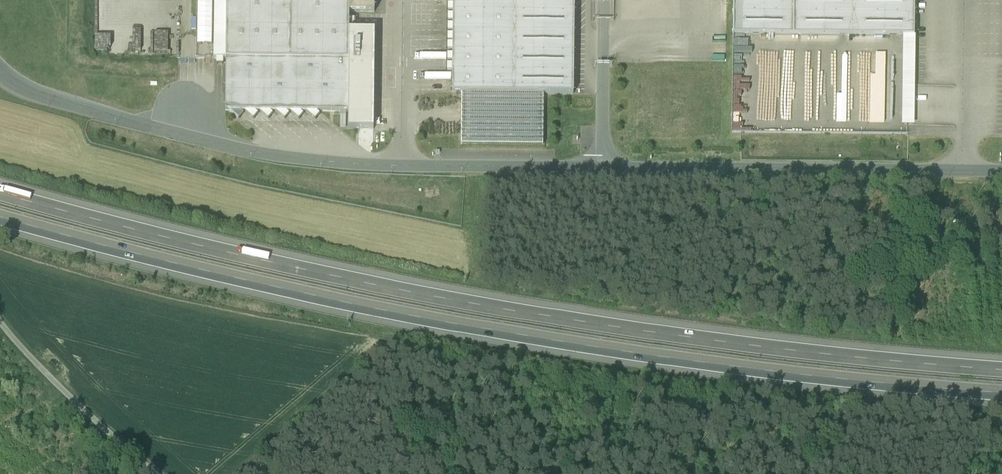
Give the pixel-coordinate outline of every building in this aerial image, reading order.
[(125,8),(138,19),(138,49),(152,49),(153,16),(172,16),(172,0),(125,0),(125,8)] [(214,56),(226,56),(225,108),(340,109),(340,113),(340,125),(346,125),(346,113),(346,109),(348,109),(348,126),(374,127),(375,28),(349,28),(349,9),(374,9),(374,0),(214,0),(214,56)] [(452,91),(462,91),(543,92),(573,92),(574,0),(453,0),(452,91)] [(733,34),(914,36),(914,0),(733,0),(733,34)] [(874,56),(873,121),(892,121),(892,84),(885,84),(886,56),(874,56)] [(543,92),(462,91),(462,143),(542,144),(543,92)]
